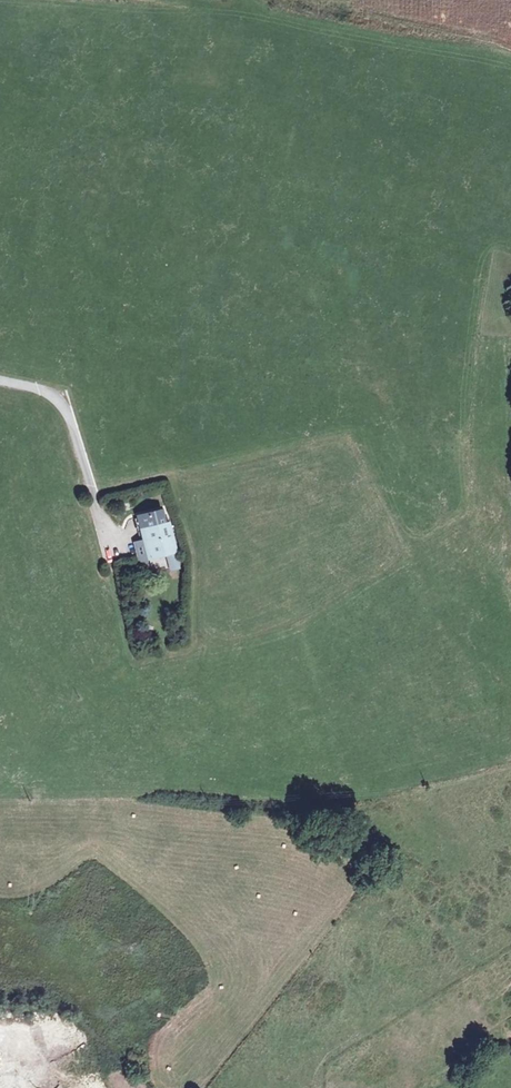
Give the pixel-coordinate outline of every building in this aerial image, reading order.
[(164,511),(141,515),(148,554),(166,551),(169,569),(177,568),(170,524),(166,524),(164,511)] [(151,570),(164,567),(162,560),(149,563),(151,570)]
